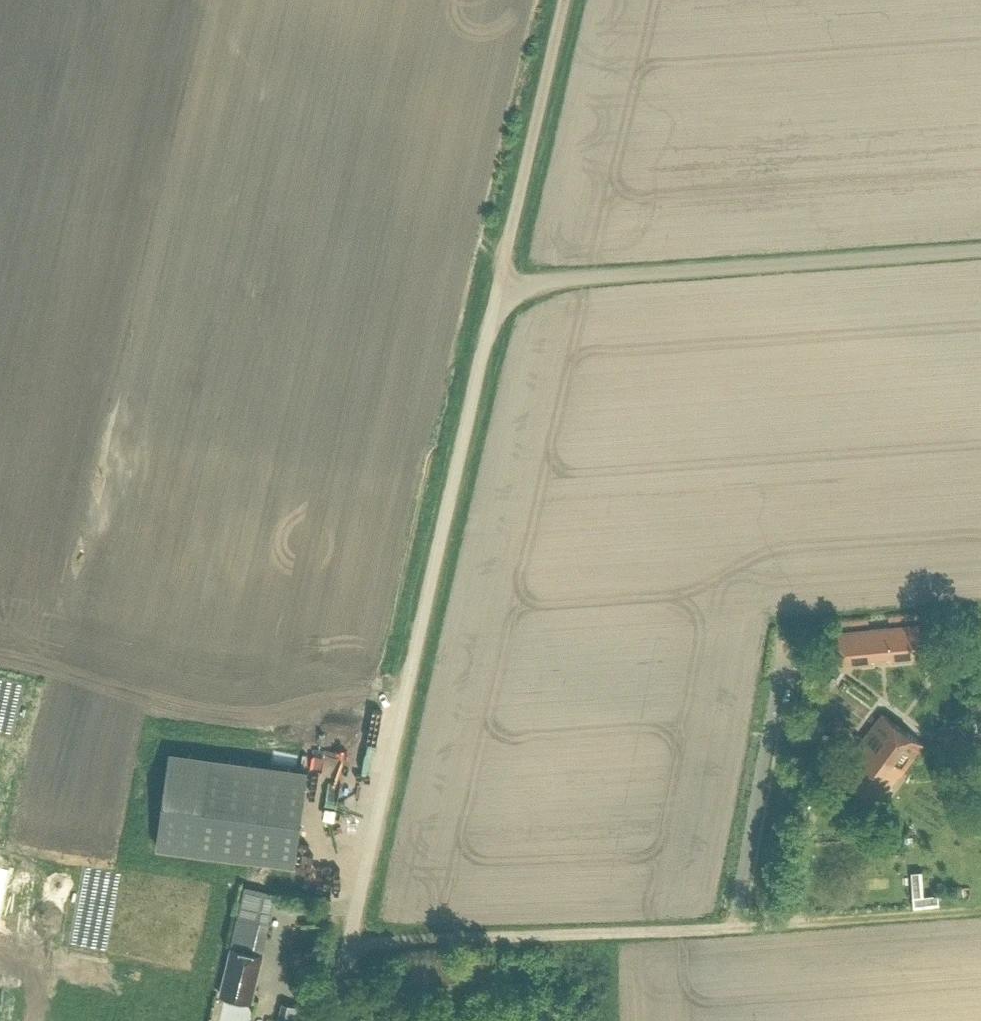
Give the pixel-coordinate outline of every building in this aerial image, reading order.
[(892,653),(892,659),(923,656),(920,624),(839,631),(842,661),(843,664),(869,661),(873,661),(873,655),(892,653)] [(882,714),(861,741),(902,772),(923,745),(882,714)] [(899,775),(902,772),(861,741),(858,746),(862,749),(843,774),(878,800),(898,774),(899,775)] [(157,845),(296,864),(309,768),(170,750),(157,845)] [(9,869),(0,867),(0,907),(9,869)] [(922,868),(910,869),(914,905),(938,903),(938,893),(924,894),(922,868)] [(263,952),(256,950),(263,920),(240,915),(233,945),(232,945),(220,992),(252,999),(263,952)]
